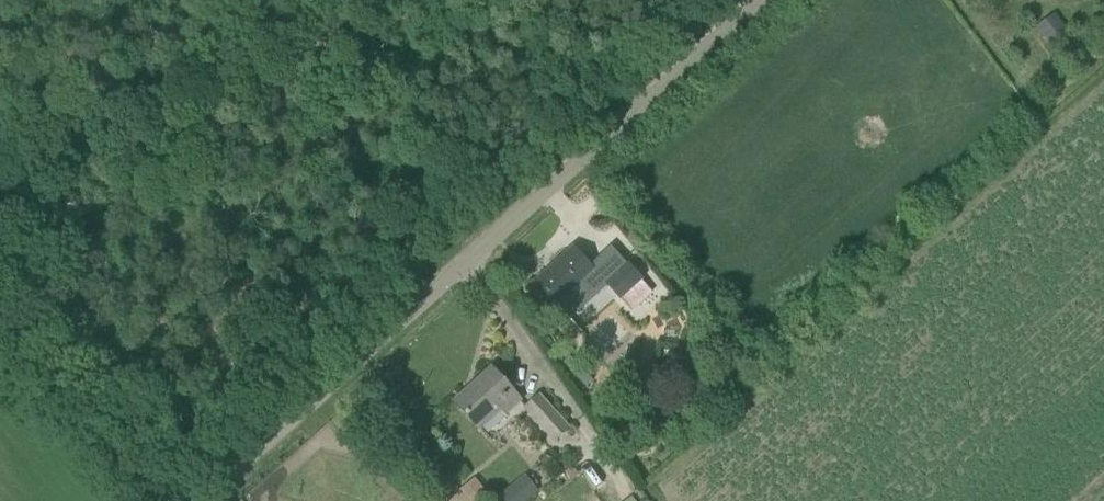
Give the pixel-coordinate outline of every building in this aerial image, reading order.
[(1051,47),(1068,35),(1056,18),(1038,30),(1051,47)] [(594,271),(574,249),(538,282),(557,304),(575,288),(587,302),(601,289),(588,275),(594,271)] [(628,263),(606,283),(621,299),(630,291),(640,301),(652,290),(628,263)] [(492,368),(455,402),(480,429),(503,408),(507,413),(521,400),(492,368)] [(569,429),(539,395),(525,408),(555,442),(569,429)] [(498,497),(501,500),(528,500),(539,492),(526,475),(498,497)] [(490,494),(478,478),(462,489),(471,500),(480,500),(490,494)]
